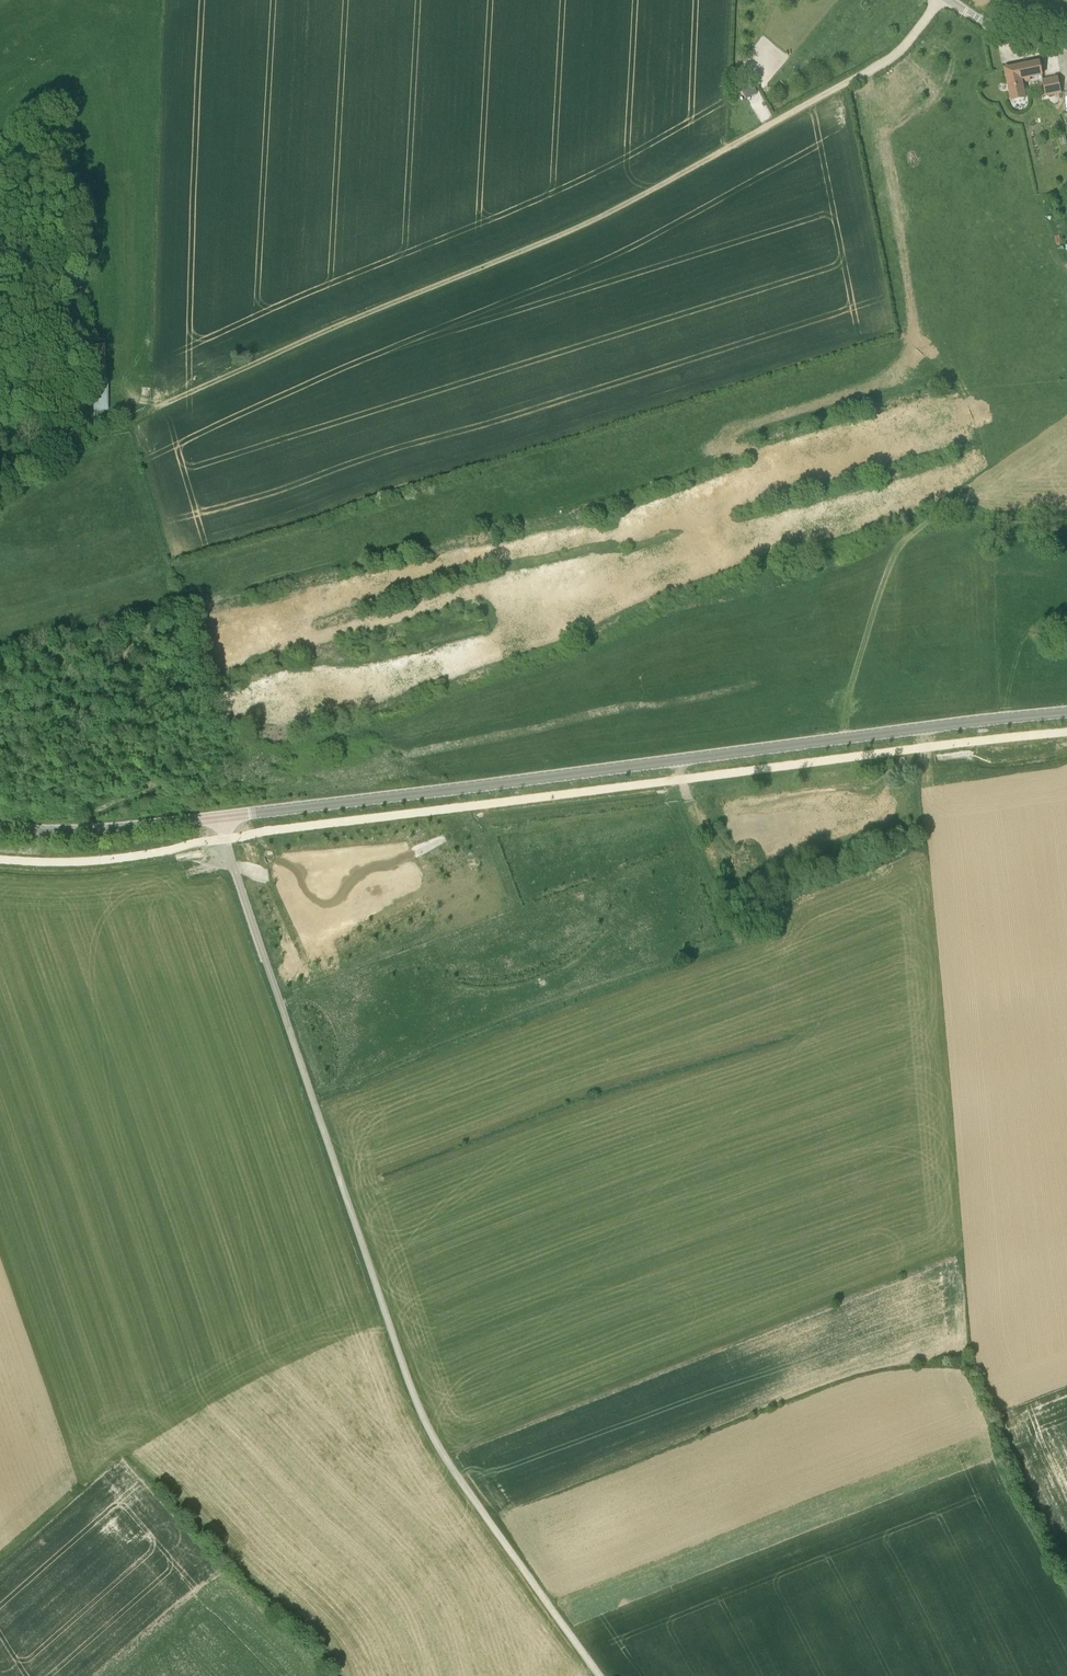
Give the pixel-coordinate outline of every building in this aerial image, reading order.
[(1040,62),(1005,70),(1012,102),(1025,99),(1021,80),(1043,75),(1040,62)] [(1061,93),(1058,78),(1043,81),(1046,96),(1061,93)] [(1059,137),(1061,145),(1066,144),(1065,136),(1059,137)] [(109,411),(108,345),(94,345),(95,412),(109,411)]
